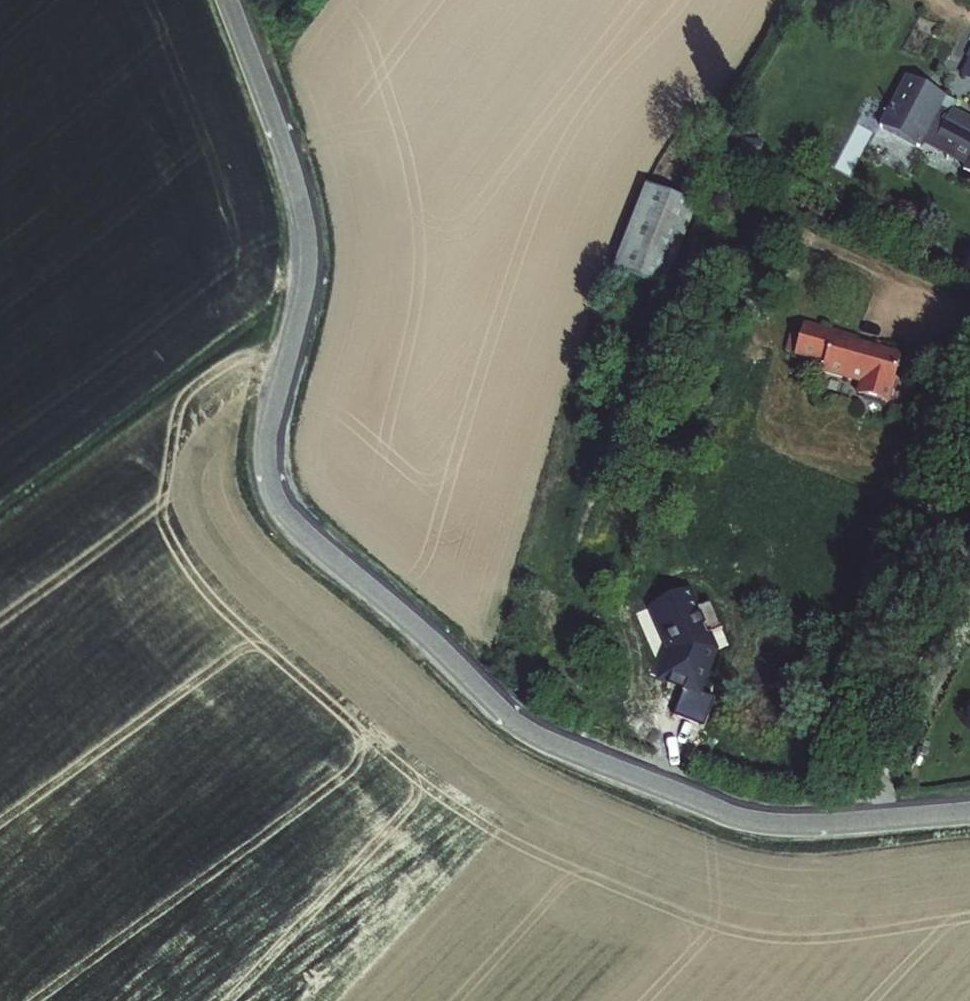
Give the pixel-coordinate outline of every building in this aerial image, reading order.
[(967,51),(961,64),(969,69),(969,52),(967,51)] [(951,75),(911,56),(888,102),(928,122),(937,104),(948,109),(954,99),(942,93),(951,75)] [(954,99),(948,109),(943,121),(969,134),(969,107),(954,99)] [(940,127),(969,142),(969,134),(943,121),(940,127)] [(607,271),(659,285),(682,200),(629,186),(607,271)] [(805,324),(796,355),(826,363),(824,372),(868,384),(864,397),(890,404),(903,356),(859,344),(861,338),(805,324)]
